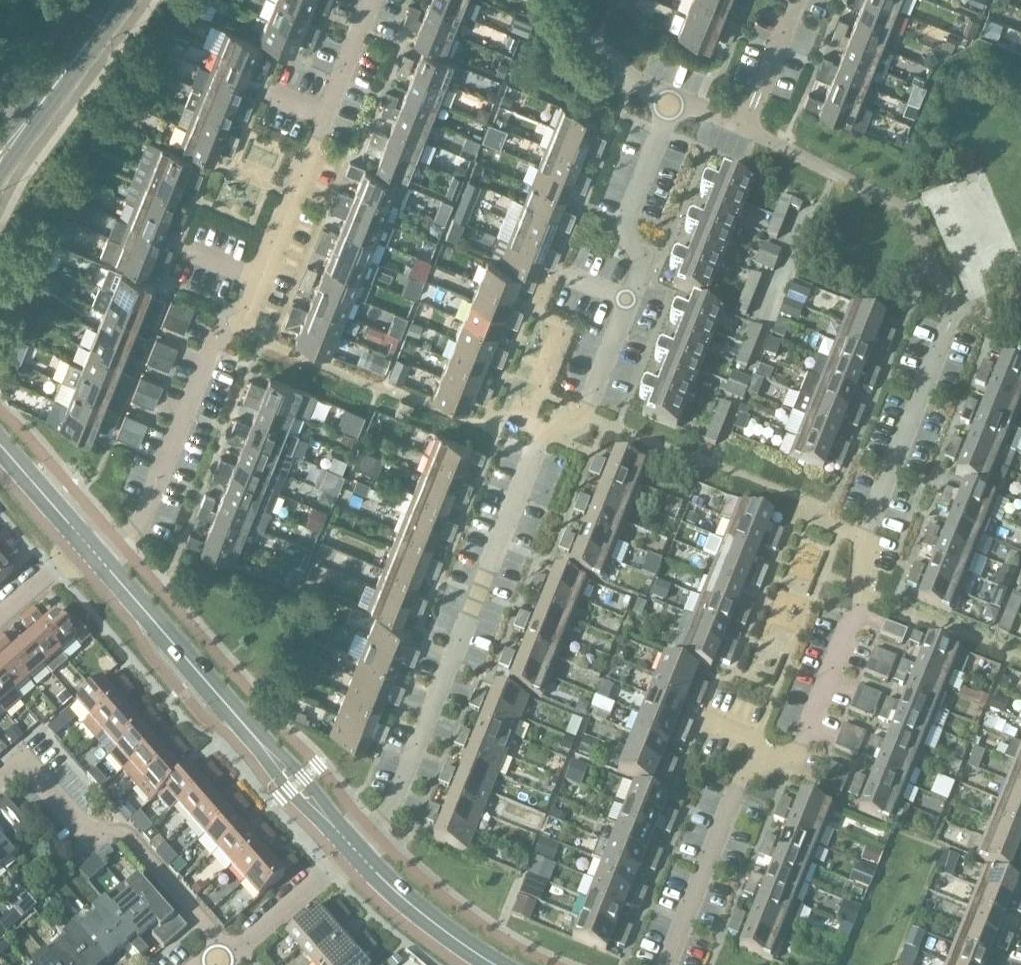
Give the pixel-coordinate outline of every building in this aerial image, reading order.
[(275,0),(268,19),(306,34),(310,24),(305,22),(309,13),(275,0)] [(275,0),(309,13),(314,0),(275,0)] [(317,6),(327,10),(331,0),(320,0),(317,6)] [(429,2),(463,15),(469,0),(430,0),(429,2)] [(615,8),(629,14),(635,0),(619,0),(615,8)] [(685,13),(719,27),(725,29),(733,33),(738,22),(723,16),(726,8),(707,0),(691,0),(685,13)] [(890,29),(898,10),(873,0),(845,0),(845,1),(860,7),(856,15),(890,29)] [(898,10),(902,0),(873,0),(898,10)] [(429,2),(422,21),(455,34),(463,15),(429,2)] [(411,5),(407,15),(416,18),(420,9),(411,5)] [(719,27),(685,13),(677,33),(711,47),(719,27)] [(416,18),(407,15),(403,26),(412,29),(416,18)] [(513,15),(508,29),(525,36),(531,22),(513,15)] [(849,34),(882,48),(883,47),(890,29),(856,15),(849,34)] [(969,15),(963,31),(974,35),(980,20),(969,15)] [(416,18),(412,29),(418,32),(414,41),(447,54),(455,34),(422,21),(416,18)] [(838,18),(834,29),(843,32),(847,22),(838,18)] [(306,34),(268,19),(260,39),(293,52),(297,42),(302,44),(306,34)] [(989,19),(983,33),(997,40),(1003,25),(989,19)] [(310,24),(306,34),(316,38),(320,28),(310,24)] [(202,45),(217,51),(257,67),(261,56),(255,54),(259,45),(225,32),(225,31),(210,25),(202,45)] [(733,33),(725,29),(721,39),(730,42),(733,33)] [(834,29),(830,38),(845,44),(841,54),(875,67),(875,66),(885,71),(893,51),(883,47),(882,48),(849,34),(843,32),(834,29)] [(316,38),(306,34),(302,44),(312,48),(316,38)] [(948,34),(942,49),(951,52),(952,49),(955,50),(959,41),(956,40),(957,38),(948,34)] [(510,35),(506,45),(513,48),(517,38),(510,35)] [(217,51),(210,70),(243,84),(247,74),(253,77),(257,67),(217,51)] [(422,51),(415,71),(448,84),(456,64),(422,51)] [(934,51),(924,56),(928,65),(938,61),(934,51)] [(841,54),(833,73),(867,86),(875,67),(841,54)] [(404,55),(400,65),(409,69),(413,59),(404,55)] [(261,56),(257,67),(265,71),(270,60),(261,56)] [(823,57),(819,66),(828,70),(832,60),(823,57)] [(500,61),(495,73),(503,76),(508,64),(500,61)] [(409,69),(400,65),(396,75),(405,79),(409,69)] [(199,66),(191,85),(193,85),(202,89),(236,103),(242,105),(245,96),(240,93),(243,84),(210,70),(199,66)] [(828,70),(819,66),(815,77),(824,80),(828,70)] [(265,71),(257,67),(253,77),(262,80),(265,71)] [(415,71),(407,90),(440,103),(448,84),(415,71)] [(833,73),(826,92),(859,105),(867,86),(833,73)] [(143,74),(138,86),(146,89),(151,77),(143,74)] [(921,85),(923,79),(913,75),(911,81),(921,85)] [(185,105),(195,108),(228,122),(236,103),(202,89),(193,85),(185,105)] [(407,90),(400,109),(433,122),(440,103),(407,90)] [(488,90),(485,97),(493,101),(496,93),(488,90)] [(859,105),(826,92),(822,101),(807,95),(803,106),(818,112),(864,130),(872,111),(859,105)] [(920,95),(911,92),(908,100),(916,103),(920,95)] [(389,93),(385,103),(394,106),(398,97),(389,93)] [(503,93),(500,103),(507,106),(511,96),(503,93)] [(245,96),(242,105),(250,109),(254,99),(245,96)] [(902,114),(913,118),(918,106),(907,102),(902,114)] [(385,103),(381,113),(395,119),(400,109),(394,106),(385,103)] [(131,105),(125,119),(137,123),(143,109),(131,105)] [(185,105),(177,124),(187,128),(220,141),(221,141),(228,122),(195,108),(185,105)] [(250,109),(242,105),(238,115),(246,119),(250,109)] [(480,105),(476,116),(486,120),(490,109),(480,105)] [(561,108),(553,127),(587,141),(595,121),(561,108)] [(400,109),(392,128),(425,141),(433,122),(400,109)] [(497,117),(494,123),(504,127),(506,120),(497,117)] [(476,122),(471,135),(479,138),(484,125),(476,122)] [(488,127),(483,140),(506,150),(511,137),(488,127)] [(553,127),(546,146),(580,160),(587,141),(553,127)] [(220,141),(187,128),(179,147),(212,161),(216,151),(222,154),(226,143),(221,141),(220,141)] [(383,135),(379,144),(418,160),(425,141),(392,128),(388,137),(383,135)] [(898,130),(893,140),(902,144),(907,133),(898,130)] [(374,131),(370,141),(379,144),(383,135),(374,131)] [(230,133),(226,143),(235,146),(239,137),(230,133)] [(596,135),(593,143),(601,146),(604,138),(596,135)] [(466,137),(462,148),(476,153),(480,143),(466,137)] [(146,140),(138,160),(184,178),(183,179),(189,181),(194,170),(188,167),(191,159),(158,145),(146,140)] [(379,144),(370,141),(366,152),(374,155),(379,144)] [(235,146),(226,143),(222,154),(231,157),(235,146)] [(601,146),(593,143),(590,151),(598,154),(601,146)] [(379,144),(374,155),(380,158),(377,167),(410,180),(418,160),(379,144)] [(546,146),(538,165),(572,179),(580,160),(546,146)] [(138,160),(131,179),(176,197),(183,179),(184,178),(138,160)] [(458,162),(454,172),(463,177),(468,166),(458,162)] [(350,163),(346,173),(354,176),(358,166),(350,163)] [(538,165),(531,184),(565,198),(572,179),(538,165)] [(358,166),(354,176),(360,179),(356,188),(390,202),(399,205),(407,185),(405,184),(364,168),(358,166)] [(194,170),(189,181),(198,184),(202,173),(194,170)] [(581,173),(578,180),(586,184),(589,177),(581,173)] [(710,192),(708,199),(698,224),(695,230),(693,236),(682,262),(680,268),(678,274),(672,288),(705,301),(752,186),(718,173),(713,186),(710,192)] [(453,174),(445,194),(455,198),(463,178),(453,174)] [(123,198),(135,203),(169,216),(176,197),(131,179),(123,198)] [(468,180),(461,199),(473,204),(481,185),(468,180)] [(586,184),(578,180),(574,189),(583,192),(586,184)] [(198,184),(189,181),(186,190),(194,193),(198,184)] [(531,184),(523,203),(557,217),(565,198),(531,184)] [(701,196),(708,199),(710,192),(713,186),(706,184),(702,185),(699,192),(701,196)] [(347,195),(343,205),(349,207),(382,220),(391,224),(399,205),(390,202),(356,188),(353,197),(347,195)] [(338,191),(334,201),(343,205),(347,195),(338,191)] [(781,197),(773,216),(783,220),(788,208),(796,211),(798,212),(801,205),(781,197)] [(71,199),(70,201),(66,210),(78,215),(82,204),(71,199)] [(433,219),(445,224),(453,204),(441,199),(433,219)] [(461,199),(453,218),(465,223),(473,204),(461,199)] [(512,199),(504,218),(549,236),(557,217),(523,203),(512,199)] [(334,201),(330,211),(339,215),(343,205),(334,201)] [(135,203),(127,222),(161,235),(165,227),(170,229),(174,219),(168,217),(169,216),(135,203)] [(343,205),(339,215),(344,217),(341,226),(374,239),(382,220),(349,207),(343,205)] [(178,209),(174,219),(183,222),(187,212),(178,209)] [(565,211),(563,218),(571,222),(574,214),(565,211)] [(783,220),(773,216),(765,236),(775,240),(783,220)] [(116,217),(108,236),(120,241),(159,257),(164,246),(158,244),(161,235),(127,222),(116,217)] [(497,236),(508,241),(542,254),(549,236),(504,218),(497,236)] [(571,222),(563,218),(559,227),(568,230),(571,222)] [(183,222),(174,219),(170,229),(179,232),(183,222)] [(686,234),(693,236),(695,230),(698,224),(691,221),(687,222),(684,231),(686,234)] [(332,233),(328,243),(367,258),(374,239),(341,226),(337,235),(332,233)] [(322,229),(318,239),(328,243),(332,233),(322,229)] [(60,232),(57,238),(69,243),(72,236),(60,232)] [(159,257),(120,241),(108,236),(100,256),(112,261),(146,274),(150,264),(155,266),(159,257)] [(328,243),(318,239),(314,249),(324,253),(328,243)] [(542,254),(508,241),(500,260),(534,274),(542,254)] [(328,243),(324,253),(329,255),(326,264),(371,282),(378,263),(367,258),(328,243)] [(762,245),(758,255),(776,262),(780,252),(762,245)] [(164,246),(159,257),(168,260),(172,250),(164,246)] [(550,249),(547,256),(556,260),(559,253),(550,249)] [(49,254),(46,263),(54,267),(58,257),(49,254)] [(776,262),(758,255),(754,265),(772,272),(776,262)] [(556,260),(547,256),(544,265),(552,269),(556,260)] [(168,260),(159,257),(155,266),(164,270),(168,260)] [(414,266),(411,274),(425,280),(432,262),(430,261),(423,258),(419,268),(414,266)] [(678,274),(680,268),(682,262),(676,260),(672,261),(670,268),(671,271),(678,274)] [(486,261),(478,281),(512,295),(520,275),(486,261)] [(44,263),(37,280),(38,280),(48,285),(55,267),(54,267),(46,263),(45,263),(44,263)] [(318,283),(352,296),(364,301),(371,282),(326,264),(318,283)] [(100,286),(112,290),(151,306),(155,296),(150,294),(154,284),(108,266),(100,286)] [(307,267),(303,277),(313,280),(317,270),(307,267)] [(750,274),(742,294),(753,298),(760,278),(750,274)] [(409,275),(403,293),(414,298),(419,296),(425,282),(409,275)] [(313,280),(303,277),(299,287),(308,291),(313,280)] [(522,286),(531,290),(535,281),(526,277),(522,286)] [(478,281),(471,300),(505,314),(512,295),(478,281)] [(318,283),(311,302),(344,315),(352,296),(318,283)] [(793,283),(789,293),(808,301),(812,290),(793,283)] [(100,286),(93,305),(105,310),(139,323),(142,314),(147,316),(151,306),(112,290),(100,286)] [(29,288),(24,300),(25,300),(37,305),(42,293),(29,288)] [(753,298),(742,294),(735,313),(745,317),(753,298)] [(155,296),(151,306),(160,310),(164,300),(155,296)] [(25,300),(18,319),(21,320),(32,324),(39,306),(37,305),(25,300)] [(471,300),(463,319),(497,333),(505,314),(471,300)] [(170,301),(166,313),(187,321),(192,310),(170,301)] [(665,358),(663,364),(652,390),(650,396),(648,402),(642,416),(676,430),(722,315),(688,301),(683,314),(680,321),(678,327),(668,352),(665,358)] [(785,301),(780,314),(799,322),(805,309),(785,301)] [(301,309),(297,318),(303,321),(336,334),(344,315),(311,302),(307,311),(301,309)] [(292,305),(288,315),(297,318),(301,309),(292,305)] [(850,305),(842,325),(876,339),(884,319),(850,305)] [(160,310),(151,306),(147,316),(156,320),(160,310)] [(513,309),(510,316),(519,319),(522,312),(513,309)] [(105,310),(97,329),(136,344),(140,334),(135,333),(139,323),(105,310)] [(671,324),(678,327),(680,321),(683,314),(675,311),(672,313),(669,320),(671,324)] [(187,321),(166,313),(161,324),(183,333),(187,321)] [(394,313),(392,320),(404,325),(406,318),(394,313)] [(297,318),(288,315),(284,325),(293,329),(297,318)] [(519,319),(510,316),(507,324),(516,328),(519,319)] [(297,318),(293,329),(299,331),(295,341),(329,354),(336,334),(303,321),(297,318)] [(463,319),(456,338),(489,352),(497,333),(463,319)] [(778,319),(772,334),(784,339),(790,324),(778,319)] [(21,320),(15,336),(34,344),(40,328),(38,327),(21,320)] [(412,321),(408,332),(419,337),(423,326),(412,321)] [(842,325),(835,344),(869,358),(876,339),(842,325)] [(380,341),(384,332),(370,326),(366,336),(380,341)] [(751,326),(743,346),(753,350),(761,330),(751,326)] [(97,329),(90,348),(123,361),(127,352),(132,354),(136,344),(97,329)] [(886,330),(882,341),(891,345),(896,334),(886,330)] [(384,332),(380,341),(386,344),(387,340),(392,342),(387,354),(391,356),(399,337),(387,332),(384,331),(384,332)] [(140,334),(136,344),(145,348),(149,338),(140,334)] [(456,338),(448,357),(482,371),(489,352),(456,338)] [(155,339),(151,351),(172,359),(177,348),(155,339)] [(770,339),(764,354),(776,359),(782,344),(770,339)] [(882,341),(878,350),(887,354),(891,345),(882,341)] [(145,348),(136,344),(132,354),(141,358),(145,348)] [(835,344),(827,363),(861,376),(869,358),(835,344)] [(498,346),(495,354),(504,357),(507,350),(498,346)] [(753,350),(743,346),(736,365),(746,369),(753,350)] [(90,348),(82,367),(116,380),(121,382),(125,372),(120,370),(123,361),(90,348)] [(368,350),(362,363),(366,365),(365,367),(384,374),(390,359),(385,357),(385,354),(373,349),(372,351),(368,350)] [(656,362),(663,364),(665,358),(668,352),(661,349),(657,350),(654,358),(656,362)] [(172,359),(151,351),(146,362),(168,371),(172,359)] [(504,357),(495,354),(492,362),(501,366),(504,357)] [(448,357),(441,376),(474,390),(482,371),(448,357)] [(7,359),(2,372),(13,376),(18,363),(7,359)] [(390,378),(395,380),(400,382),(408,363),(397,359),(390,376),(390,378)] [(993,379),(1020,390),(1020,368),(1001,359),(993,379)] [(68,361),(61,380),(108,399),(116,380),(82,367),(68,361)] [(827,363),(820,382),(853,395),(861,376),(827,363)] [(983,363),(979,373),(988,377),(992,367),(983,363)] [(871,368),(867,378),(876,382),(880,372),(871,368)] [(125,372),(121,382),(130,386),(133,376),(125,372)] [(988,377),(979,373),(975,384),(983,388),(988,377)] [(732,374),(728,384),(746,391),(750,381),(732,374)] [(15,390),(18,383),(0,376),(0,384),(15,390)] [(474,390),(441,376),(433,396),(466,409),(474,390)] [(807,376),(800,395),(812,400),(812,401),(846,414),(853,395),(820,382),(810,378),(811,377),(807,376)] [(140,377),(136,388),(157,397),(162,386),(140,377)] [(259,385),(255,395),(261,397),(295,411),(308,416),(316,396),(303,391),(269,377),(265,387),(259,385)] [(867,378),(862,389),(872,393),(876,382),(867,378)] [(985,398),(1019,412),(1020,408),(1020,390),(993,379),(985,398)] [(61,380),(53,399),(106,420),(109,410),(105,408),(108,399),(61,380)] [(251,381),(246,391),(255,395),(259,385),(251,381)] [(130,386),(121,382),(117,392),(126,395),(130,386)] [(483,384),(480,392),(489,395),(492,388),(483,384)] [(746,391),(728,384),(724,394),(743,401),(746,391)] [(751,387),(749,393),(756,396),(759,390),(751,387)] [(157,397),(136,388),(131,400),(153,408),(157,397)] [(648,402),(650,396),(652,390),(646,388),(642,389),(640,396),(641,399),(648,402)] [(255,395),(246,391),(242,401),(251,405),(255,395)] [(489,395),(480,392),(477,399),(486,403),(489,395)] [(261,397),(254,416),(287,430),(295,411),(261,397)] [(985,398),(978,417),(1012,431),(1019,412),(985,398)] [(106,420),(53,399),(46,419),(93,438),(97,428),(102,430),(106,420)] [(401,400),(395,414),(408,419),(413,405),(401,400)] [(812,401),(805,420),(838,433),(846,414),(812,401)] [(967,402),(964,411),(972,415),(976,405),(967,402)] [(721,403),(713,422),(723,426),(731,407),(721,403)] [(855,406),(851,416),(861,420),(865,410),(855,406)] [(740,407),(738,413),(740,414),(747,417),(750,411),(740,407)] [(346,408),(338,427),(357,435),(365,416),(346,408)] [(109,410),(106,420),(114,424),(118,414),(109,410)] [(972,415),(964,411),(960,422),(968,425),(972,415)] [(125,415),(121,426),(142,435),(147,424),(125,415)] [(740,415),(734,430),(743,433),(748,419),(740,415)] [(244,422),(240,433),(280,449),(280,448),(287,430),(254,416),(250,425),(244,422)] [(851,416),(847,426),(856,430),(861,420),(851,416)] [(970,436),(1016,454),(1020,441),(1020,434),(1012,431),(978,417),(970,436)] [(235,419),(231,429),(240,433),(244,422),(235,419)] [(114,424),(106,420),(102,430),(110,433),(114,424)] [(805,420),(797,439),(831,452),(838,433),(805,420)] [(723,426),(713,422),(705,442),(715,446),(723,426)] [(142,435),(121,426),(116,437),(138,446),(142,435)] [(240,433),(231,429),(227,439),(236,443),(240,433)] [(238,454),(286,473),(293,454),(280,449),(240,433),(236,443),(242,445),(238,454)] [(342,433),(339,440),(351,445),(355,438),(342,433)] [(436,434),(428,454),(462,467),(470,448),(436,434)] [(970,436),(963,455),(1008,473),(1016,454),(970,436)] [(831,452),(797,439),(789,458),(823,472),(831,452)] [(952,440),(949,449),(957,452),(961,443),(952,440)] [(840,444),(836,454),(845,458),(849,448),(840,444)] [(374,455),(359,448),(352,466),(367,472),(374,455)] [(957,452),(949,449),(944,460),(953,464),(957,452)] [(484,453),(475,450),(471,459),(481,463),(484,453)] [(614,453),(606,472),(640,486),(648,466),(614,453)] [(225,471),(278,492),(286,473),(238,454),(235,463),(229,461),(225,471)] [(335,454),(329,469),(341,474),(347,459),(335,454)] [(428,454),(421,473),(454,486),(462,467),(428,454)] [(845,458),(836,454),(832,465),(841,468),(845,458)] [(1008,473),(963,455),(955,475),(1000,493),(1008,473)] [(220,457),(216,467),(225,471),(229,461),(220,457)] [(595,459),(591,467),(600,470),(603,462),(595,459)] [(78,465),(73,469),(85,483),(90,479),(78,465)] [(225,471),(216,467),(212,477),(221,480),(225,471)] [(600,470),(591,467),(588,474),(597,478),(600,470)] [(323,470),(317,484),(337,492),(342,478),(323,470)] [(223,492),(271,511),(278,492),(225,471),(221,480),(227,483),(223,492)] [(606,472),(599,491),(632,505),(640,486),(606,472)] [(421,473),(413,492),(447,505),(454,486),(421,473)] [(462,481),(459,489),(469,493),(472,485),(462,481)] [(956,504),(989,518),(1001,523),(1008,505),(996,501),(997,498),(963,485),(956,504)] [(365,486),(363,494),(373,498),(376,490),(365,486)] [(323,488),(318,501),(331,506),(335,493),(323,488)] [(469,493),(459,489),(456,497),(466,500),(469,493)] [(944,489),(941,499),(950,502),(954,493),(944,489)] [(599,491),(591,511),(625,524),(632,505),(599,491)] [(216,511),(249,525),(263,530),(271,511),(223,492),(220,501),(216,511)] [(413,492),(406,511),(439,524),(447,505),(413,492)] [(352,493),(348,503),(358,507),(362,497),(352,493)] [(205,495),(201,505),(210,509),(214,499),(205,495)] [(579,497),(576,505),(585,508),(588,500),(579,497)] [(693,499),(690,506),(700,510),(703,503),(693,499)] [(950,502),(941,499),(937,509),(946,513),(950,502)] [(738,503),(730,523),(764,536),(772,517),(738,503)] [(956,504),(948,524),(981,537),(989,518),(956,504)] [(210,509),(201,505),(197,515),(206,519),(210,509)] [(585,508),(576,505),(573,512),(582,516),(585,508)] [(312,506),(304,525),(319,531),(326,512),(312,506)] [(210,509),(206,519),(212,521),(208,531),(242,544),(249,525),(216,511),(210,509)] [(406,511),(398,530),(432,543),(439,524),(406,511)] [(591,511),(584,530),(617,543),(625,524),(591,511)] [(684,515),(680,524),(690,528),(694,519),(684,515)] [(447,520),(444,527),(454,530),(457,523),(447,520)] [(730,523),(723,542),(757,555),(764,536),(730,523)] [(948,524),(940,543),(974,556),(981,537),(948,524)] [(454,530),(444,527),(441,535),(451,538),(454,530)] [(774,527),(770,539),(779,543),(784,531),(774,527)] [(929,527),(926,537),(934,540),(938,530),(929,527)] [(398,530),(390,549),(424,562),(432,543),(398,530)] [(584,530),(576,549),(609,562),(617,543),(584,530)] [(199,537),(194,548),(234,564),(242,544),(208,531),(204,539),(199,537)] [(199,537),(189,533),(185,544),(194,548),(199,537)] [(564,535),(561,543),(570,546),(573,539),(564,535)] [(934,540),(926,537),(922,547),(930,551),(934,540)] [(288,539),(280,559),(291,563),(304,568),(311,549),(288,539)] [(779,543),(770,539),(766,548),(776,552),(779,543)] [(4,555),(13,547),(7,540),(0,546),(0,551),(4,555)] [(723,542),(715,561),(749,574),(757,555),(723,542)] [(570,546),(561,543),(558,550),(567,554),(570,546)] [(940,543),(933,562),(966,575),(974,556),(940,543)] [(13,547),(4,555),(9,561),(18,554),(13,547)] [(390,549),(383,568),(417,581),(424,562),(390,549)] [(609,562),(576,549),(568,569),(601,582),(609,562)] [(13,574),(13,566),(9,561),(4,555),(0,558),(0,586),(13,574)] [(432,557),(429,565),(439,568),(442,561),(432,557)] [(715,561),(708,580),(741,593),(749,574),(715,561)] [(313,562),(305,581),(319,587),(327,567),(313,562)] [(933,562),(925,581),(959,594),(966,575),(933,562)] [(291,563),(283,584),(293,587),(296,588),(304,568),(291,563)] [(439,568),(429,565),(426,572),(436,576),(439,568)] [(914,565),(911,575),(919,578),(923,569),(914,565)] [(759,566),(755,576),(764,580),(768,569),(759,566)] [(1001,567),(994,586),(1007,592),(1015,573),(1001,567)] [(383,568),(375,587),(409,600),(417,581),(383,568)] [(554,570),(546,589),(580,603),(588,583),(554,570)] [(535,575),(532,584),(540,587),(543,579),(535,575)] [(919,578),(911,575),(906,586),(915,590),(919,578)] [(764,580),(755,576),(751,586),(760,590),(764,580)] [(708,580),(700,599),(734,612),(741,593),(708,580)] [(959,594),(925,581),(917,601),(951,614),(959,594)] [(658,583),(652,598),(666,604),(672,588),(658,583)] [(540,587),(532,584),(529,590),(537,594),(540,587)] [(409,600),(375,587),(367,607),(401,620),(409,600)] [(546,589),(539,609),(573,622),(580,603),(546,589)] [(417,595),(414,602),(424,606),(427,599),(417,595)] [(1004,613),(1014,617),(1020,599),(1020,598),(1011,595),(1004,613)] [(998,596),(993,608),(1000,611),(1005,598),(998,596)] [(700,599),(693,618),(726,631),(734,612),(700,599)] [(424,606),(414,602),(411,610),(421,614),(424,606)] [(637,602),(633,613),(641,616),(645,605),(637,602)] [(744,604),(740,614),(749,618),(753,608),(744,604)] [(539,609),(531,628),(565,641),(573,622),(539,609)] [(33,611),(27,616),(35,625),(41,620),(33,611)] [(520,613),(516,621),(525,625),(528,617),(520,613)] [(1014,617),(1004,613),(996,632),(1006,636),(1014,617)] [(749,618),(740,614),(736,624),(745,628),(749,618)] [(35,625),(27,616),(20,622),(28,631),(35,625)] [(41,620),(35,625),(39,630),(61,655),(76,642),(81,647),(91,638),(75,620),(65,628),(55,616),(45,624),(41,620)] [(376,617),(368,637),(402,650),(409,630),(376,617)] [(693,618),(685,637),(719,650),(726,631),(693,618)] [(525,625),(516,621),(513,629),(522,632),(525,625)] [(885,622),(880,635),(897,642),(902,644),(907,631),(885,622)] [(531,628),(523,647),(557,660),(565,641),(531,628)] [(23,643),(45,669),(52,677),(68,663),(61,655),(39,630),(23,643)] [(909,644),(918,647),(922,637),(913,633),(909,644)] [(0,640),(0,647),(4,652),(11,646),(3,637),(0,640)] [(368,637),(360,656),(394,669),(402,650),(368,637)] [(719,650),(685,637),(677,656),(711,670),(719,650)] [(927,639),(919,659),(953,672),(961,653),(927,639)] [(729,642),(724,652),(734,656),(738,645),(729,642)] [(23,643),(8,657),(30,682),(45,669),(23,643)] [(411,645),(408,653),(416,656),(419,649),(411,645)] [(523,647),(516,666),(550,679),(557,660),(523,647)] [(874,649),(870,661),(891,670),(896,658),(892,656),(874,649)] [(504,652),(501,660),(510,663),(513,655),(504,652)] [(734,656),(724,652),(720,662),(730,666),(734,656)] [(416,656),(408,653),(405,660),(413,664),(416,656)] [(360,656),(353,675),(386,688),(394,669),(360,656)] [(0,663),(0,679),(15,696),(30,682),(8,657),(0,663)] [(664,657),(656,677),(689,691),(697,671),(664,657)] [(910,666),(906,676),(912,678),(946,691),(953,672),(919,659),(916,668),(910,666)] [(510,663),(501,660),(498,667),(507,671),(510,663)] [(870,661),(865,673),(883,680),(887,681),(891,670),(870,661)] [(902,662),(898,672),(906,676),(910,666),(902,662)] [(550,679),(516,666),(508,686),(542,699),(550,679)] [(906,676),(898,672),(894,682),(902,686),(906,676)] [(353,675),(345,694),(379,707),(386,688),(353,675)] [(656,677),(648,696),(682,710),(689,691),(656,677)] [(912,678),(904,697),(938,710),(946,691),(912,678)] [(6,717),(22,704),(15,696),(0,679),(0,710),(6,717)] [(114,687),(121,694),(130,686),(123,679),(114,687)] [(1002,679),(997,691),(1006,694),(1010,682),(1002,679)] [(102,681),(77,704),(90,720),(91,720),(116,698),(121,694),(114,687),(110,691),(102,681)] [(396,683),(393,691),(401,694),(404,687),(396,683)] [(700,683),(695,694),(704,697),(708,687),(700,683)] [(600,685),(596,694),(604,697),(607,688),(600,685)] [(130,686),(121,694),(126,701),(135,693),(130,686)] [(494,686),(486,706),(520,719),(528,700),(494,686)] [(859,687),(854,699),(876,708),(881,696),(877,694),(859,687)] [(963,690),(959,697),(984,707),(988,698),(978,694),(977,696),(963,690)] [(401,694),(393,691),(389,699),(398,702),(401,694)] [(475,692),(471,700),(481,704),(484,695),(475,692)] [(65,693),(57,700),(63,708),(72,700),(65,693)] [(91,720),(82,727),(96,743),(104,735),(130,713),(129,712),(122,704),(126,701),(121,694),(116,698),(91,720)] [(345,694),(338,713),(371,726),(379,707),(345,694)] [(704,697),(695,694),(692,703),(700,706),(704,697)] [(648,696),(640,715),(674,729),(682,710),(648,696)] [(895,703),(891,714),(896,716),(930,729),(938,710),(904,697),(900,706),(895,703)] [(995,697),(990,709),(1003,715),(1008,703),(995,697)] [(595,699),(591,709),(611,717),(615,707),(595,699)] [(854,699),(850,711),(867,717),(872,719),(876,708),(854,699)] [(481,704),(471,700),(468,707),(478,711),(481,704)] [(886,700),(882,710),(891,714),(895,703),(886,700)] [(580,703),(576,712),(586,716),(590,707),(580,703)] [(486,706),(479,725),(513,738),(520,719),(486,706)] [(141,718),(147,725),(156,717),(151,710),(141,718)] [(891,714),(882,710),(878,720),(887,723),(891,714)] [(104,735),(117,751),(143,728),(130,713),(104,735)] [(371,726),(338,713),(330,732),(363,746),(371,726)] [(640,715),(633,734),(667,748),(674,729),(640,715)] [(896,716),(889,735),(923,748),(930,729),(896,716)] [(156,717),(147,725),(153,731),(162,723),(156,717)] [(573,717),(565,737),(574,741),(582,721),(573,717)] [(983,727),(982,728),(995,734),(999,724),(986,719),(983,727)] [(380,721),(377,728),(386,732),(389,724),(380,721)] [(684,722),(680,731),(689,735),(693,725),(684,722)] [(479,725),(471,744),(505,757),(513,738),(479,725)] [(844,725),(839,737),(861,746),(866,734),(862,732),(844,725)] [(60,727),(51,734),(60,744),(68,736),(60,727)] [(109,758),(122,773),(156,744),(143,728),(117,751),(109,758)] [(386,732),(377,728),(374,736),(383,740),(386,732)] [(17,730),(8,738),(15,746),(23,738),(17,730)] [(459,730),(456,738),(465,742),(469,733),(459,730)] [(689,735),(680,731),(676,742),(685,745),(689,735)] [(1011,739),(1019,742),(1020,737),(1020,734),(1014,731),(1011,739)] [(633,734),(625,753),(659,767),(667,748),(633,734)] [(880,742),(876,752),(881,754),(915,767),(923,748),(889,735),(885,744),(880,742)] [(861,746),(839,737),(834,749),(856,757),(861,746)] [(465,742),(456,738),(453,745),(462,749),(465,742)] [(565,738),(560,751),(569,754),(574,742),(565,738)] [(871,738),(867,748),(876,752),(880,742),(871,738)] [(976,740),(973,746),(979,749),(981,742),(976,740)] [(168,749),(174,755),(183,747),(178,741),(168,749)] [(583,741),(577,756),(593,762),(598,747),(583,741)] [(122,773),(136,789),(170,759),(156,744),(122,773)] [(471,744),(464,763),(497,776),(505,757),(471,744)] [(183,747),(174,755),(180,762),(189,754),(183,747)] [(876,752),(867,748),(863,759),(871,762),(876,752)] [(659,767),(625,753),(617,773),(651,786),(659,767)] [(881,754),(873,773),(907,787),(915,767),(881,754)] [(150,805),(157,799),(165,791),(183,775),(183,774),(170,759),(136,789),(150,805)] [(669,759),(665,769),(674,773),(678,763),(669,759)] [(829,762),(824,775),(846,784),(851,771),(829,762)] [(464,763),(456,782),(490,795),(497,776),(464,763)] [(1006,782),(1020,788),(1020,766),(1014,763),(1006,782)] [(203,773),(209,780),(218,772),(212,765),(203,773)] [(170,814),(179,806),(204,784),(190,768),(183,774),(183,775),(165,791),(157,799),(170,814)] [(444,768),(441,776),(450,780),(454,772),(444,768)] [(674,773),(665,769),(661,780),(670,783),(674,773)] [(951,770),(947,780),(954,783),(958,773),(951,770)] [(94,771),(88,776),(101,792),(108,786),(94,771)] [(218,772),(209,780),(214,787),(223,778),(218,772)] [(570,772),(566,782),(577,786),(581,776),(570,772)] [(873,773),(866,792),(900,805),(907,787),(873,773)] [(846,784),(824,775),(820,786),(842,794),(846,784)] [(450,780),(441,776),(438,784),(447,788),(450,780)] [(856,776),(852,786),(860,789),(864,779),(856,776)] [(937,776),(930,794),(947,801),(953,787),(954,783),(947,780),(937,776)] [(204,784),(179,806),(192,821),(217,799),(218,792),(213,787),(214,787),(209,780),(204,784)] [(456,782),(449,801),(482,814),(490,795),(456,782)] [(999,801),(1020,810),(1020,788),(1006,782),(999,801)] [(633,786),(625,806),(659,819),(667,799),(633,786)] [(860,789),(852,786),(848,796),(856,799),(860,789)] [(900,805),(866,792),(858,811),(892,825),(901,829),(909,809),(900,805)] [(800,795),(792,814),(826,828),(834,808),(800,795)] [(230,804),(235,811),(245,803),(239,796),(230,804)] [(782,798),(778,809),(786,812),(787,812),(791,802),(782,798)] [(192,821),(205,837),(231,815),(217,799),(192,821)] [(0,806),(0,817),(13,833),(16,830),(25,822),(26,822),(7,801),(0,806)] [(122,801),(115,807),(129,823),(136,817),(122,801)] [(449,801),(441,820),(475,833),(482,814),(449,801)] [(991,820),(1020,832),(1020,810),(999,801),(991,820)] [(245,803),(235,811),(241,818),(250,809),(245,803)] [(429,806),(426,814),(435,818),(438,810),(429,806)] [(625,806),(618,825),(651,838),(659,819),(625,806)] [(786,812),(778,809),(774,819),(782,822),(786,812)] [(668,810),(664,822),(673,826),(678,814),(668,810)] [(553,812),(550,820),(563,825),(566,817),(553,812)] [(785,833),(818,847),(826,828),(792,814),(787,812),(786,812),(782,822),(788,825),(785,833)] [(435,818),(426,814),(423,822),(432,826),(435,818)] [(205,837),(219,852),(244,830),(231,815),(205,837)] [(4,869),(16,858),(2,842),(13,833),(0,817),(0,865),(4,869)] [(475,833),(441,820),(433,840),(467,853),(475,833)] [(983,839),(1017,852),(1020,843),(1020,832),(991,820),(983,839)] [(25,822),(16,830),(23,839),(32,831),(25,822)] [(673,826),(664,822),(660,830),(670,834),(673,826)] [(618,825),(610,844),(644,857),(651,838),(618,825)] [(256,835),(262,842),(272,834),(266,827),(256,835)] [(152,829),(143,837),(157,852),(166,845),(152,829)] [(219,852),(232,868),(258,845),(244,830),(219,852)] [(785,833),(777,852),(811,866),(818,847),(785,833)] [(272,834),(262,842),(268,848),(278,841),(272,834)] [(767,836),(762,847),(771,850),(775,840),(767,836)] [(37,838),(29,844),(35,851),(42,845),(37,838)] [(540,841),(534,857),(543,861),(551,842),(541,838),(540,841)] [(1017,852),(983,839),(975,858),(1009,872),(1017,852)] [(610,844),(602,862),(636,876),(644,857),(610,844)] [(232,868),(246,883),(271,861),(258,845),(232,868)] [(771,850),(762,847),(758,857),(767,860),(771,850)] [(97,857),(103,863),(114,854),(108,848),(97,857)] [(653,848),(649,860),(658,863),(662,852),(653,848)] [(773,863),(769,871),(803,885),(811,866),(777,852),(777,853),(771,850),(767,860),(773,863)] [(865,850),(860,861),(877,868),(881,856),(865,850)] [(944,852),(936,872),(950,878),(959,858),(944,852)] [(534,857),(526,876),(527,877),(537,881),(545,862),(535,858),(534,857)] [(284,866),(290,873),(299,865),(293,858),(284,866)] [(180,860),(172,866),(185,881),(193,875),(180,860)] [(658,863),(649,860),(645,869),(654,873),(658,863)] [(271,861),(246,883),(260,899),(285,877),(271,861)] [(597,877),(595,881),(628,895),(633,897),(638,887),(633,885),(636,876),(602,862),(597,877)] [(79,872),(84,879),(95,869),(90,863),(79,872)] [(854,883),(868,889),(875,873),(861,867),(854,883)] [(984,868),(976,888),(1010,902),(1018,882),(984,868)] [(760,877),(756,888),(762,890),(795,904),(803,885),(769,871),(766,880),(760,877)] [(751,874),(747,884),(756,888),(760,877),(751,874)] [(527,877),(520,895),(541,904),(548,885),(537,881),(527,877)] [(138,879),(125,890),(129,895),(129,894),(160,930),(153,936),(165,949),(186,931),(175,918),(173,919),(138,879)] [(595,881),(587,901),(621,914),(624,905),(630,907),(633,897),(595,881)] [(200,883),(191,892),(197,898),(206,890),(200,883)] [(756,888),(747,884),(743,894),(752,898),(756,888)] [(122,887),(106,901),(112,909),(140,942),(140,941),(150,932),(153,936),(160,930),(129,894),(129,895),(125,890),(122,887)] [(638,887),(633,897),(643,901),(647,891),(638,887)] [(976,888),(969,907),(1003,921),(1010,902),(976,888)] [(762,890),(754,909),(788,923),(788,922),(797,925),(804,908),(795,904),(762,890)] [(28,897),(20,904),(27,913),(36,905),(28,897)] [(643,901),(633,897),(630,907),(639,911),(643,901)] [(518,899),(511,915),(529,922),(536,906),(518,899)] [(844,900),(836,918),(854,925),(861,907),(844,900)] [(92,913),(96,917),(97,917),(125,949),(129,945),(141,959),(149,951),(140,941),(140,942),(112,909),(106,901),(92,913)] [(587,901),(580,920),(613,933),(618,935),(622,925),(617,923),(621,914),(587,901)] [(328,913),(334,920),(345,911),(339,904),(328,913)] [(1016,905),(1013,912),(1020,915),(1020,907),(1016,905)] [(969,907),(961,926),(995,940),(1003,921),(969,907)] [(286,934),(300,950),(330,924),(316,908),(286,934)] [(754,909),(746,928),(780,942),(788,923),(754,909)] [(0,923),(0,927),(6,934),(7,933),(21,920),(13,911),(0,923)] [(345,911),(334,920),(340,927),(351,917),(345,911)] [(736,912),(732,922),(741,926),(745,916),(736,912)] [(96,917),(80,932),(79,932),(107,964),(125,949),(97,917),(96,917)] [(580,920),(572,939),(605,953),(609,943),(614,945),(618,935),(613,933),(580,920)] [(741,926),(732,922),(728,933),(737,936),(741,926)] [(313,964),(315,964),(344,939),(330,924),(300,950),(313,964)] [(622,925),(618,935),(628,939),(632,928),(622,925)] [(841,925),(836,936),(848,940),(852,930),(841,925)] [(961,926),(953,945),(987,959),(995,940),(961,926)] [(63,938),(86,964),(107,964),(79,932),(80,932),(76,927),(63,938)] [(780,942),(746,928),(738,948),(772,962),(780,942)] [(913,929),(906,948),(917,953),(925,934),(913,929)] [(355,944),(361,951),(372,942),(366,935),(355,944)] [(628,939),(618,935),(614,945),(624,949),(628,939)] [(1003,935),(1000,943),(1008,946),(1011,938),(1003,935)] [(44,954),(53,964),(86,964),(63,938),(44,954)] [(357,954),(344,939),(315,964),(345,964),(357,954)] [(7,942),(1,948),(5,953),(12,947),(7,942)] [(372,942),(361,951),(366,957),(367,958),(378,948),(372,942)] [(1008,946),(1000,943),(997,950),(1005,953),(1008,946)] [(946,964),(947,964),(985,964),(987,959),(953,945),(946,964)] [(906,948),(902,957),(915,962),(918,953),(917,953),(906,948)] [(345,964),(366,964),(362,960),(366,957),(361,951),(357,954),(345,964)] [(44,954),(32,964),(53,964),(44,954)] [(389,963),(391,964),(399,964),(402,962),(397,956),(389,963)]
